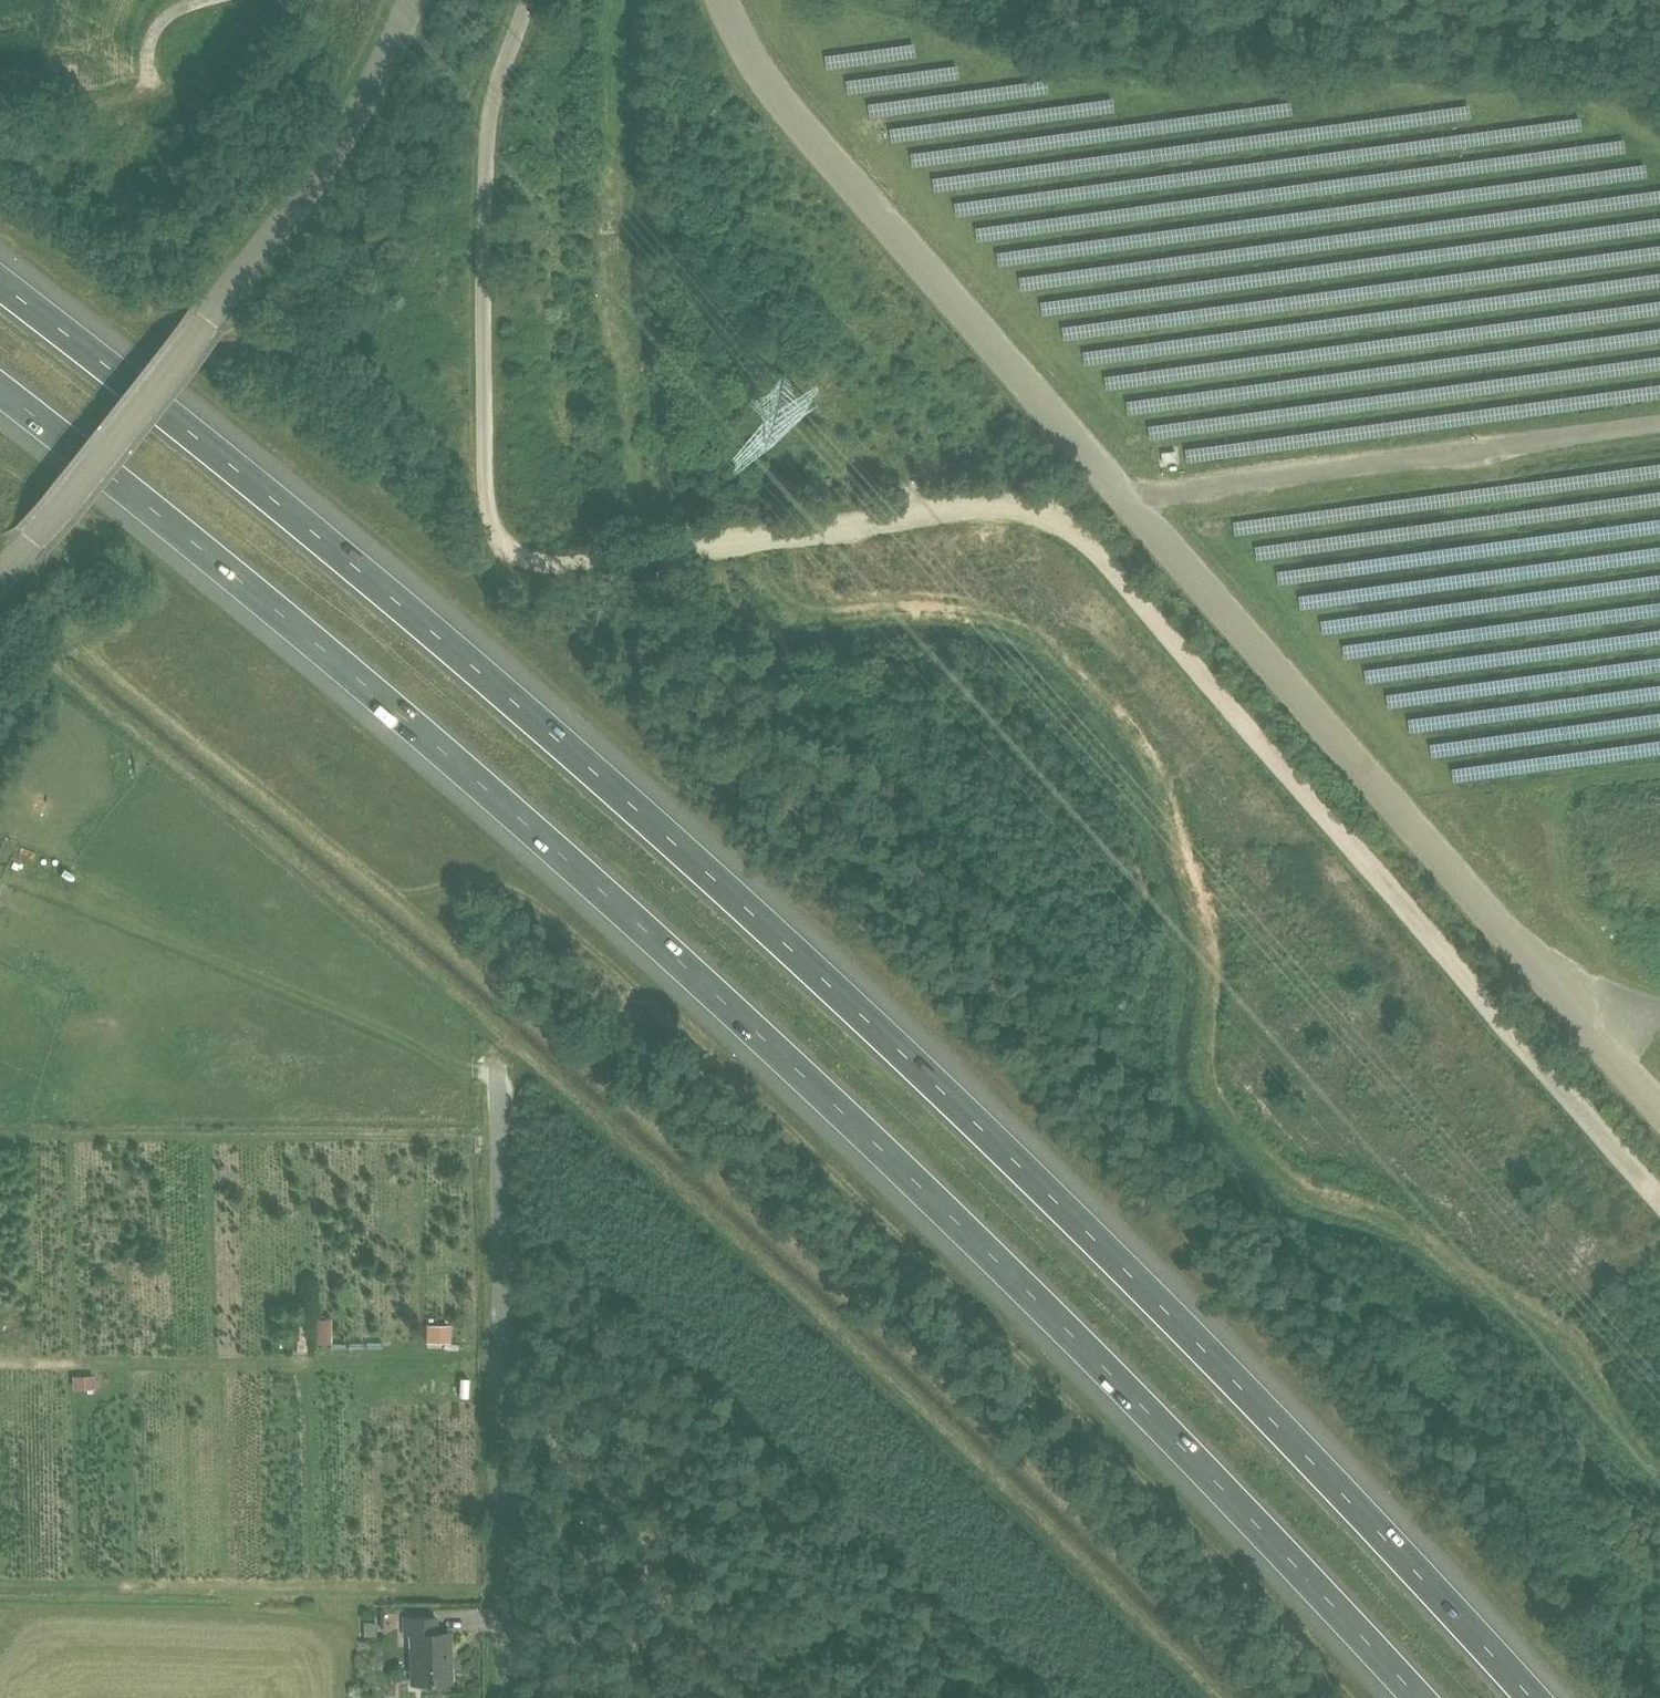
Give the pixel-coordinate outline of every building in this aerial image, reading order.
[(1173,451),(1163,452),(1165,465),(1177,463),(1176,454),(1175,450),(1173,451)] [(330,1319),(317,1319),(317,1342),(330,1342),(330,1319)] [(427,1324),(427,1342),(451,1342),(451,1324),(427,1324)] [(92,1376),(76,1376),(76,1389),(93,1388),(92,1376)] [(442,1632),(441,1617),(405,1619),(406,1633),(411,1633),(414,1683),(452,1681),(449,1632),(442,1632)]
